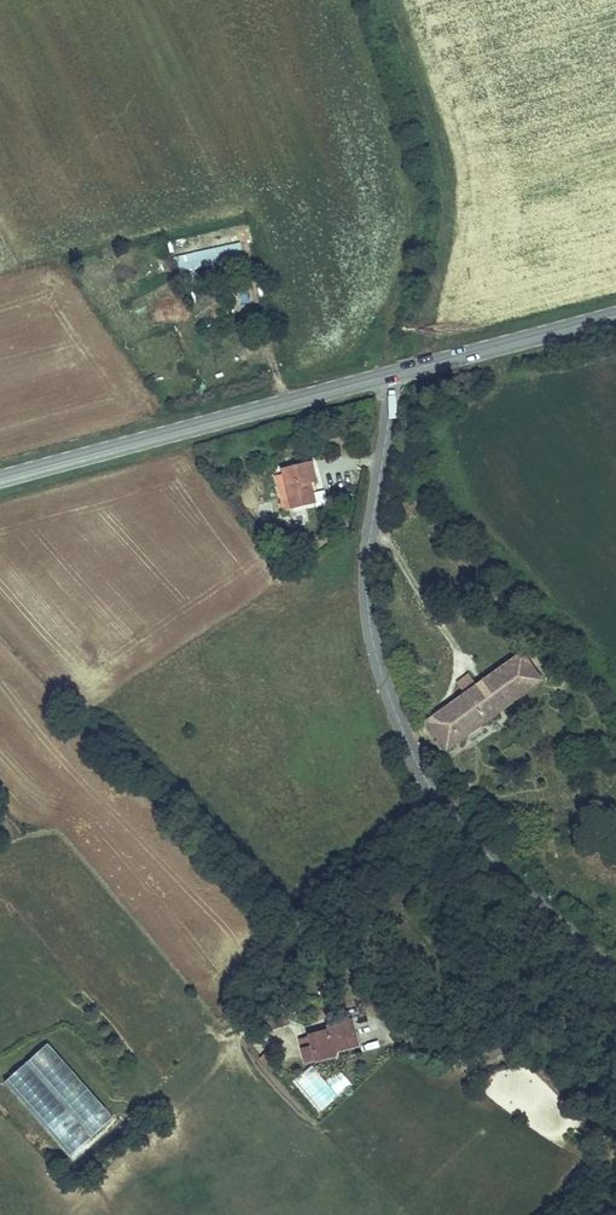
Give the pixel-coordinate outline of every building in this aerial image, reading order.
[(176,257),(180,273),(244,260),(240,244),(176,257)] [(312,465),(282,472),(291,514),(315,508),(310,487),(316,485),(312,465)] [(521,654),(428,724),(452,753),(546,684),(521,654)] [(338,1032),(308,1038),(313,1062),(342,1057),(342,1055),(366,1050),(361,1026),(346,1029),(345,1022),(336,1024),(338,1032)] [(116,1118),(51,1043),(4,1083),(69,1159),(116,1118)] [(269,1053),(260,1059),(268,1072),(277,1066),(269,1053)] [(499,1101),(525,1101),(525,1074),(514,1074),(513,1085),(499,1085),(499,1101)]
